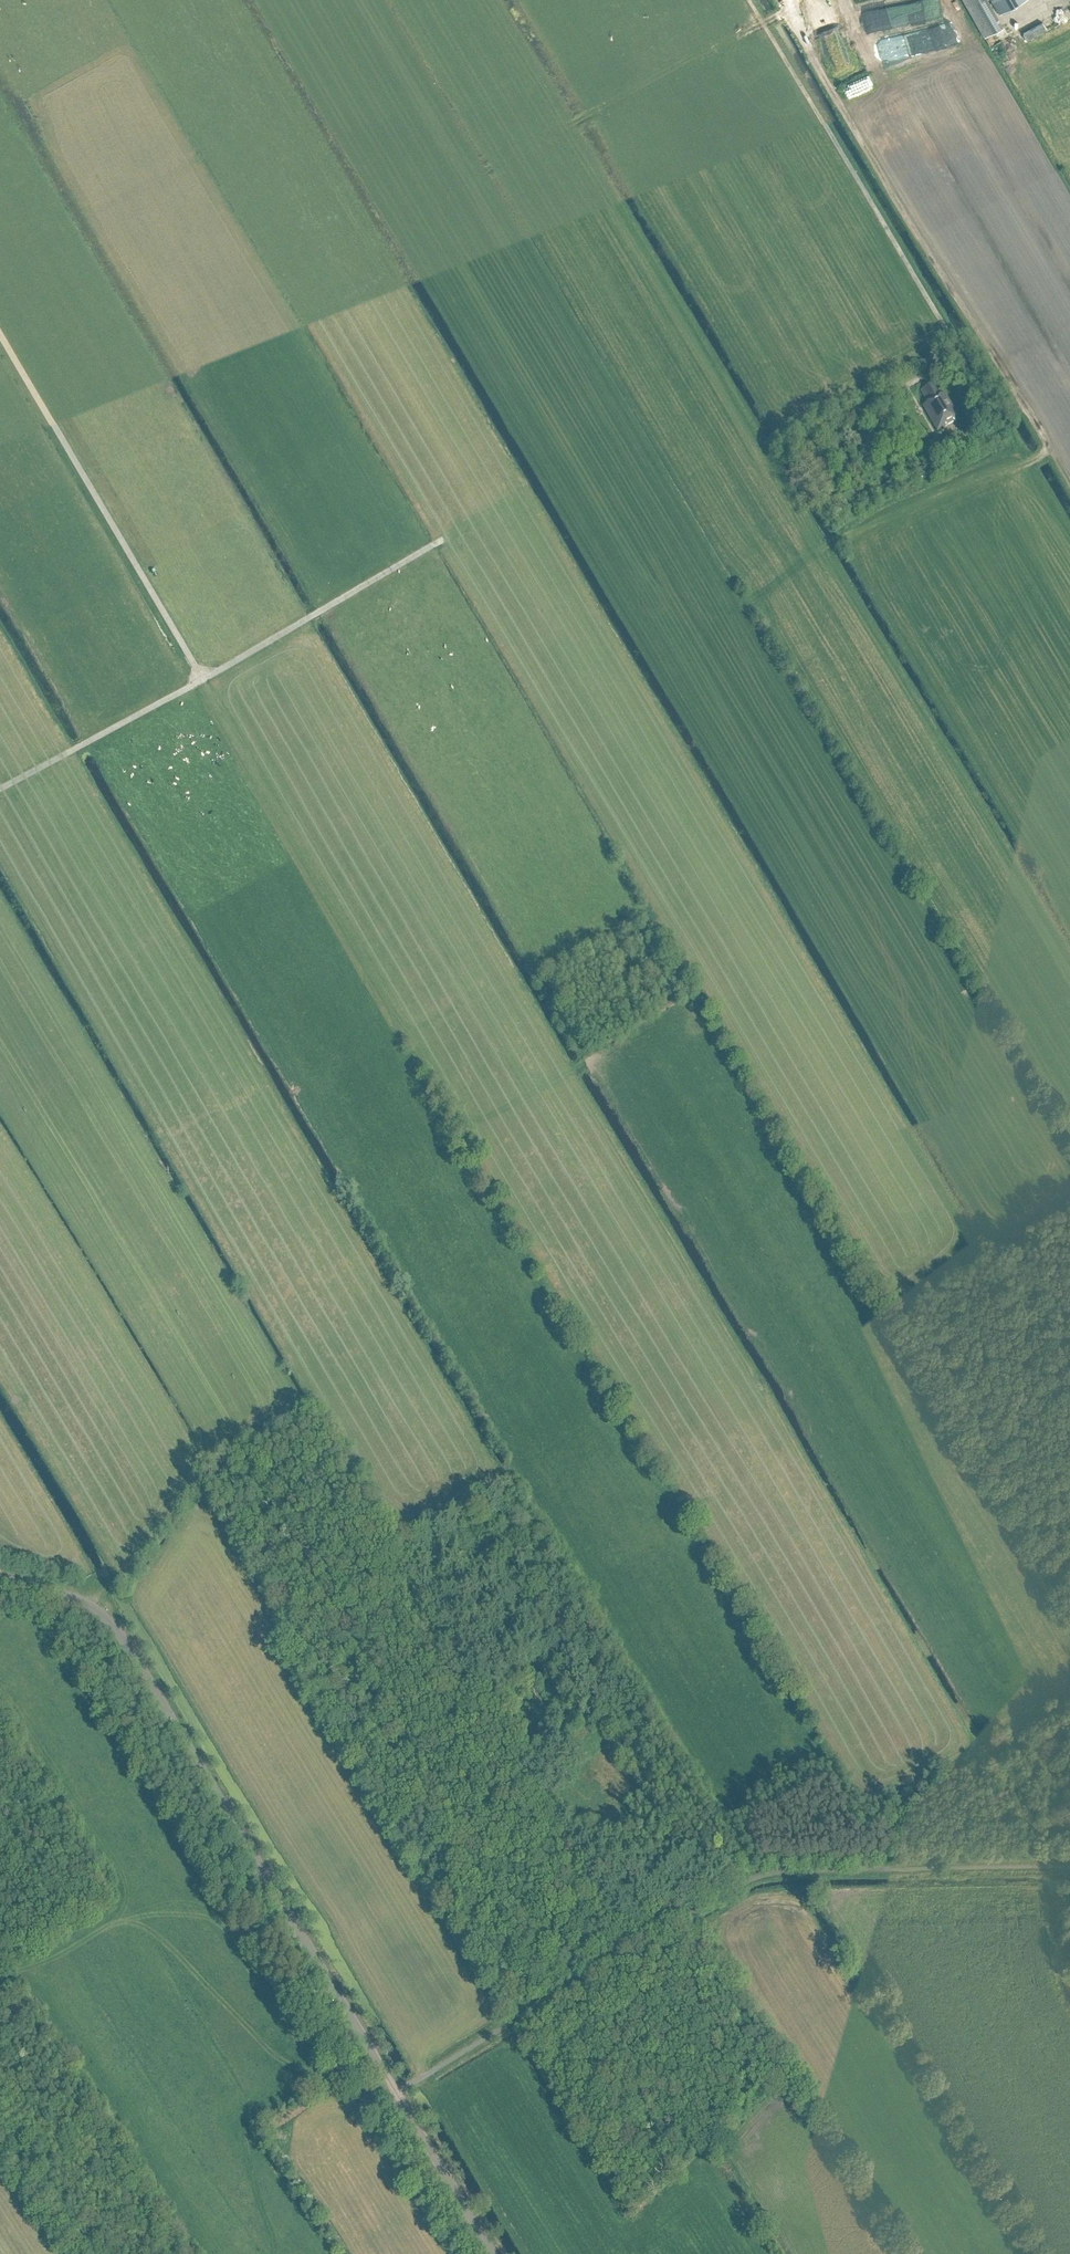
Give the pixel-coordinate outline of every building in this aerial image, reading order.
[(868,10),(875,8),(873,0),(865,0),(868,10)] [(985,36),(1004,26),(996,11),(989,0),(964,0),(985,36)] [(998,10),(999,13),(1021,0),(992,0),(998,10)] [(937,432),(959,419),(944,394),(939,397),(932,385),(920,391),(927,404),(922,407),(937,432)] [(857,497),(851,488),(834,498),(840,508),(857,497)]
